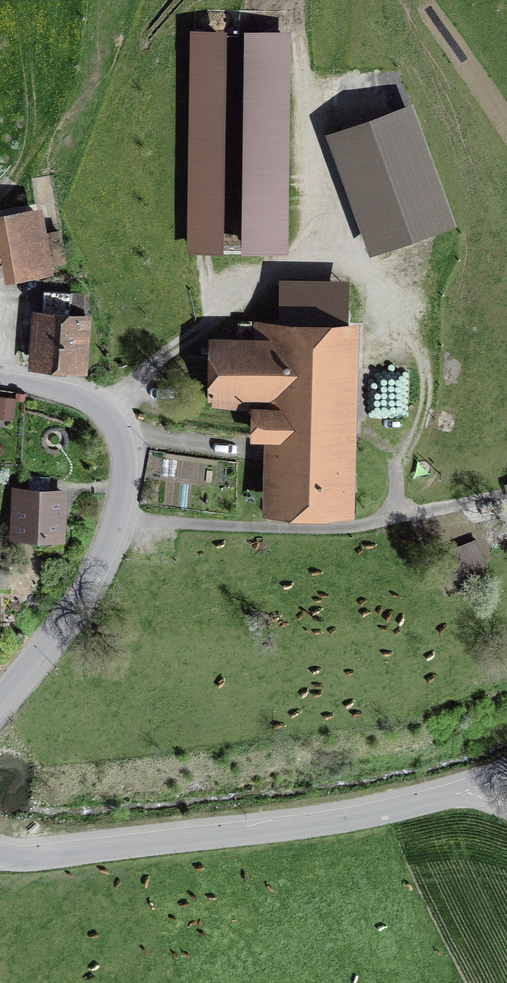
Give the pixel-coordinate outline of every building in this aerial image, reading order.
[(283,36),(194,35),(190,246),(279,247),(283,36)] [(395,113),(347,130),(388,243),(435,226),(395,113)] [(38,214),(5,220),(14,272),(46,266),(46,264),(64,262),(58,231),(41,234),(38,214)] [(82,294),(45,291),(43,317),(80,320),(82,294)] [(80,320),(43,317),(39,362),(77,365),(79,345),(86,346),(88,321),(80,320)] [(239,343),(213,342),(211,404),(254,405),(253,432),(278,432),(277,503),(342,504),(346,323),(240,321),(239,343)] [(17,397),(0,396),(0,419),(17,419),(17,397)] [(62,492),(18,490),(15,534),(59,536),(62,492)] [(485,563),(476,540),(439,555),(448,578),(485,563)]
